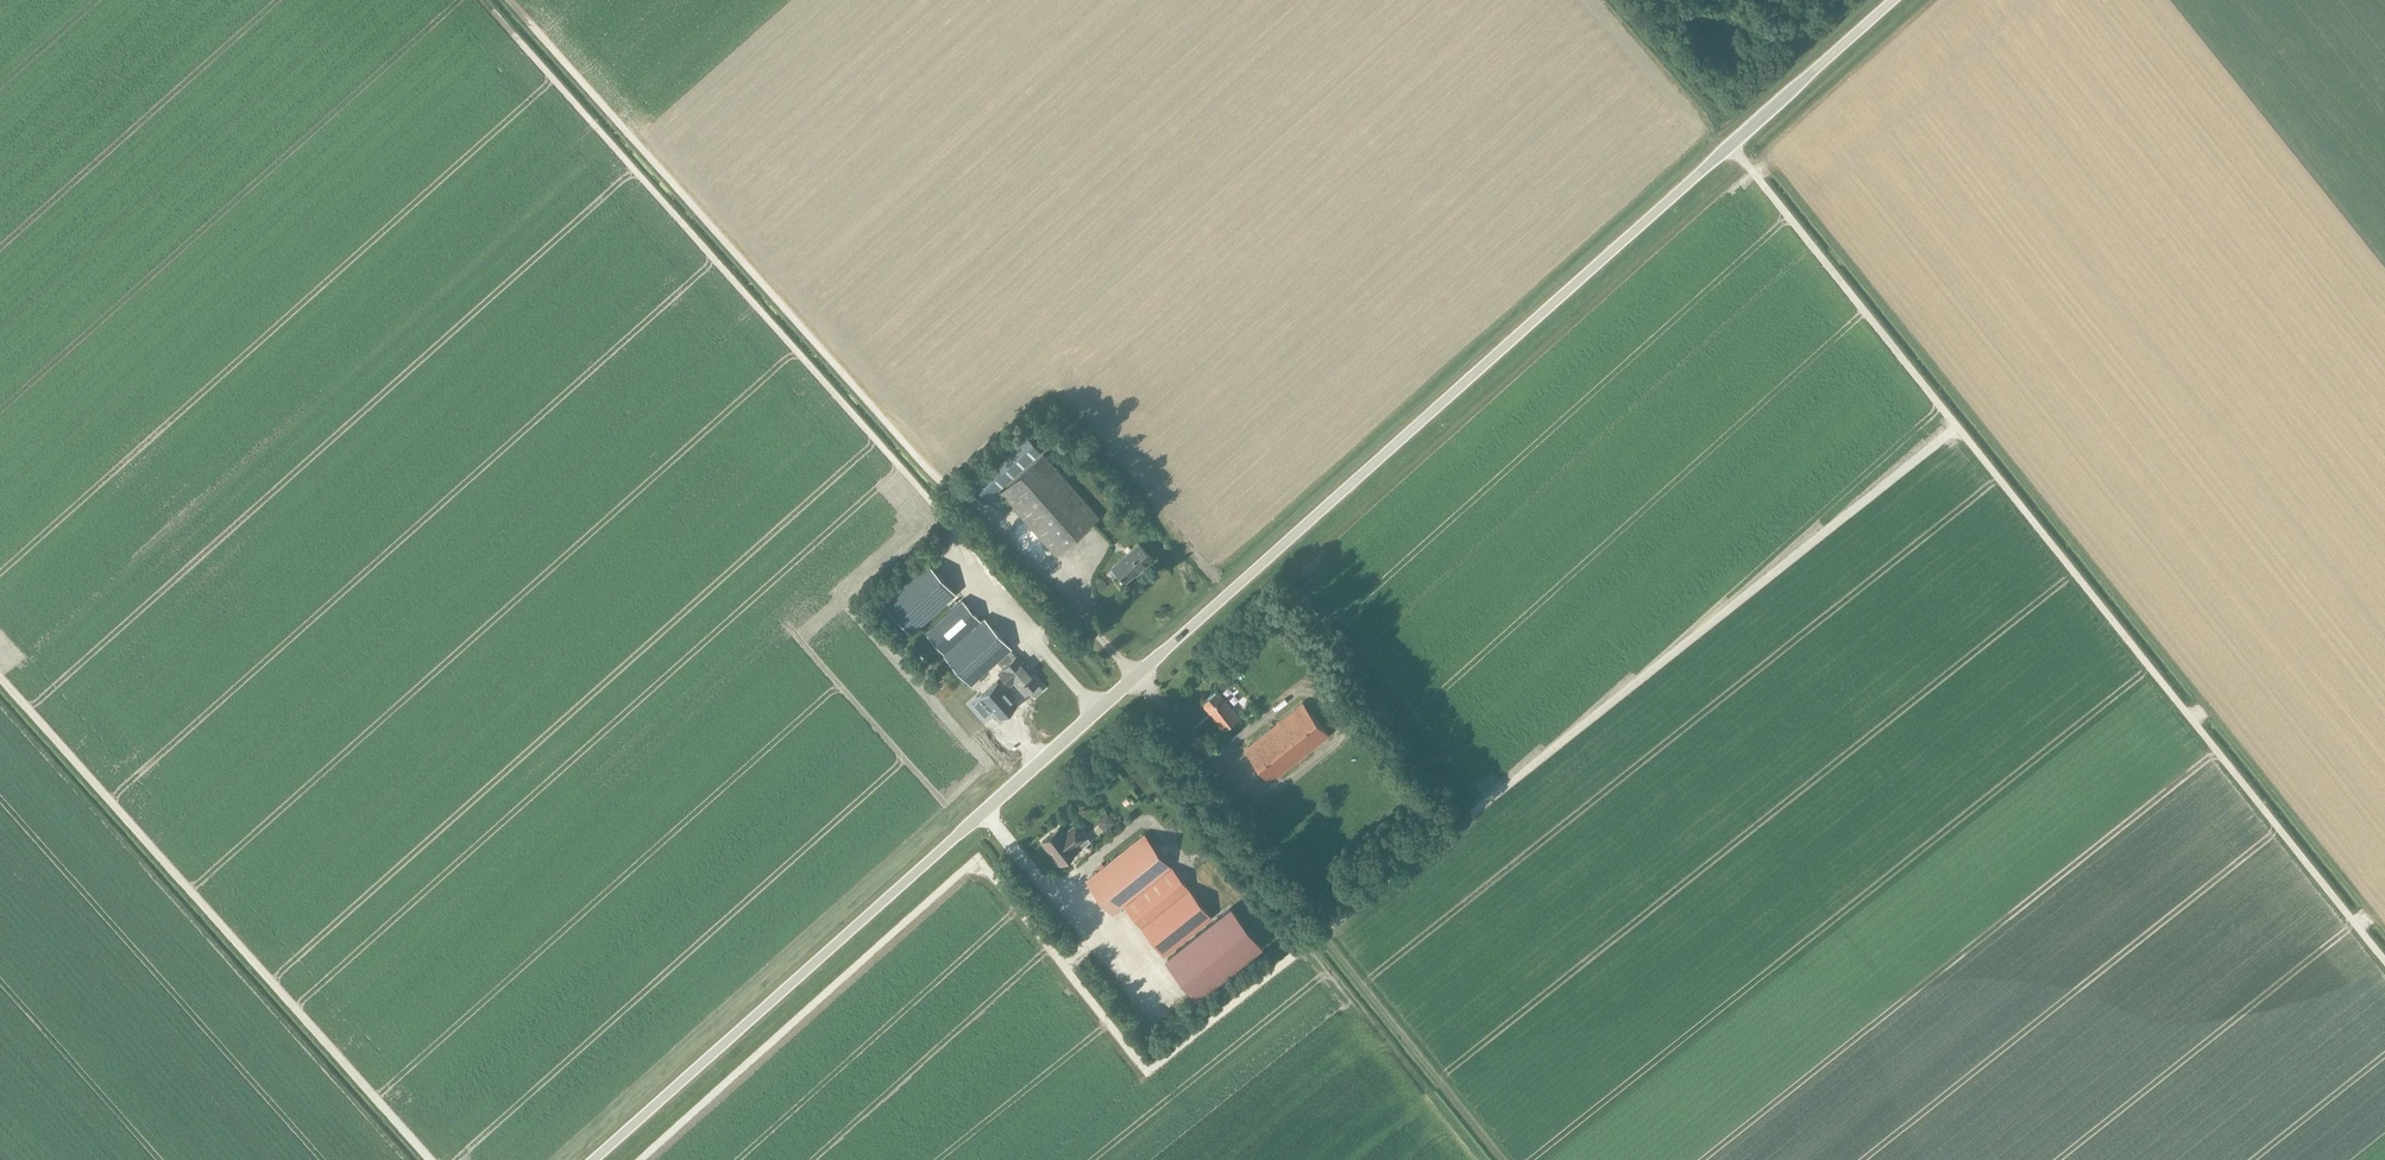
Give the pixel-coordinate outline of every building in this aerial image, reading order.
[(1005,456),(1019,472),(1040,453),(1026,437),(1005,456)] [(1055,555),(1098,517),(1043,455),(1000,493),(1055,555)] [(1140,572),(1153,560),(1139,544),(1112,568),(1125,583),(1139,570),(1140,572)] [(911,634),(956,594),(927,562),(882,602),(911,634)] [(1107,582),(1099,584),(1101,594),(1109,592),(1107,582)] [(926,633),(945,654),(981,622),(962,601),(926,633)] [(971,685),(997,662),(1010,650),(1011,649),(984,619),(981,622),(945,654),(944,655),(971,685)] [(1002,719),(1018,705),(997,682),(981,696),(1002,719)] [(1223,730),(1238,718),(1217,691),(1201,703),(1223,730)] [(1271,782),(1328,736),(1302,703),(1244,749),(1271,782)] [(1100,824),(1109,818),(1105,813),(1097,820),(1100,824)] [(1066,832),(1066,834),(1063,836),(1058,829),(1042,841),(1060,864),(1076,852),(1073,848),(1087,838),(1076,824),(1066,832)] [(995,837),(1007,852),(1018,844),(1006,829),(995,837)] [(1113,914),(1124,905),(1170,868),(1144,835),(1086,881),(1113,914)] [(1170,868),(1124,905),(1143,929),(1190,892),(1170,868)] [(1190,892),(1143,929),(1164,956),(1211,918),(1190,892)] [(1260,947),(1229,909),(1167,959),(1198,997),(1260,947)]
